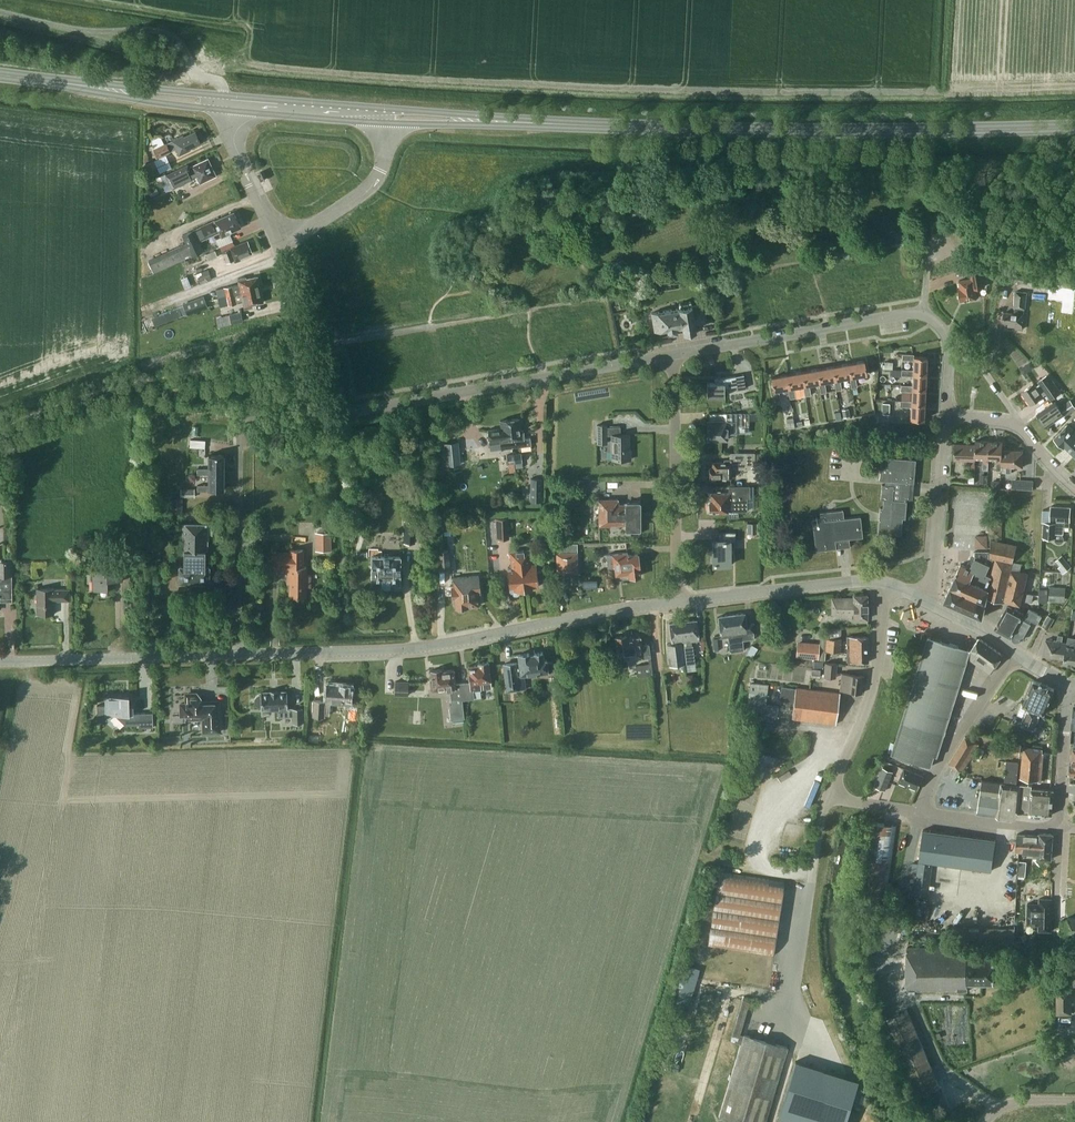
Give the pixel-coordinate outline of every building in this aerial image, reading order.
[(189,148),(200,143),(195,131),(184,137),(183,135),(152,150),(155,157),(176,148),(179,155),(190,150),(189,148)] [(208,158),(190,166),(189,164),(158,178),(159,181),(161,181),(166,191),(197,176),(199,183),(216,175),(208,158)] [(143,165),(149,177),(159,173),(154,160),(143,165)] [(203,250),(198,238),(215,230),(214,228),(217,227),(222,237),(230,233),(230,232),(240,227),(233,212),(183,234),(186,242),(148,259),(154,272),(203,250)] [(944,227),(948,233),(958,226),(954,220),(944,227)] [(962,232),(958,226),(948,233),(952,239),(962,232)] [(966,238),(962,232),(952,239),(956,245),(966,238)] [(966,238),(956,245),(960,250),(969,244),(966,238)] [(239,257),(252,252),(247,240),(222,250),(227,262),(234,259),(235,261),(240,259),(239,257)] [(206,254),(208,260),(217,256),(215,250),(206,254)] [(969,263),(980,260),(978,254),(967,257),(969,263)] [(984,285),(982,274),(981,267),(969,269),(971,278),(959,280),(961,288),(959,288),(961,301),(978,298),(975,287),(984,285)] [(199,284),(212,279),(208,269),(195,274),(199,284)] [(1018,275),(1017,283),(1032,286),(1034,277),(1018,275)] [(246,279),(245,276),(238,277),(239,284),(225,287),(216,289),(217,297),(220,297),(226,296),(260,289),(257,276),(246,279)] [(1043,284),(1055,285),(1056,278),(1044,277),(1043,284)] [(263,302),(260,289),(226,296),(220,297),(222,306),(243,301),(244,308),(252,306),(252,304),(263,302)] [(1023,329),(1025,314),(1024,314),(1025,308),(1026,308),(1027,291),(1015,290),(1013,313),(1005,312),(1004,322),(1009,323),(1008,326),(1015,327),(1015,328),(1023,329)] [(182,304),(186,314),(207,307),(203,296),(182,304)] [(694,323),(707,320),(704,303),(691,305),(691,301),(678,303),(679,308),(651,312),(654,330),(666,328),(667,333),(676,332),(675,326),(681,325),(682,331),(684,331),(685,335),(694,334),(693,330),(695,329),(694,323)] [(180,306),(149,317),(153,328),(183,317),(180,306)] [(240,312),(228,315),(230,323),(242,321),(240,312)] [(913,359),(912,369),(912,371),(926,372),(926,356),(913,355),(913,354),(902,353),(901,359),(913,359)] [(850,376),(848,377),(850,388),(856,387),(854,376),(865,374),(863,361),(848,363),(850,376)] [(1024,374),(1035,366),(1031,361),(1020,368),(1024,374)] [(848,363),(833,366),(835,379),(833,379),(835,390),(840,389),(838,379),(848,377),(850,376),(848,363)] [(819,382),(817,382),(819,393),(825,392),(823,381),(833,379),(835,379),(833,366),(817,369),(819,382)] [(817,369),(802,371),(804,384),(802,385),(804,396),(810,395),(808,384),(817,382),(819,382),(817,369)] [(912,375),(912,385),(911,387),(925,387),(926,372),(912,371),(912,369),(901,369),(901,375),(912,375)] [(802,371),(786,374),(789,387),(786,388),(788,399),(794,398),(792,387),(802,385),(804,384),(802,371)] [(1050,398),(1061,391),(1048,373),(1038,380),(1040,383),(1037,385),(1034,382),(1023,391),(1031,403),(1046,392),(1050,398)] [(707,382),(707,396),(725,395),(724,387),(736,385),(737,389),(746,387),(743,374),(715,379),(715,382),(707,382)] [(777,389),(786,388),(789,387),(786,374),(770,377),(773,390),(771,391),(773,401),(779,400),(777,389)] [(911,391),(911,400),(911,402),(924,403),(925,387),(911,387),(912,385),(900,385),(900,390),(911,391)] [(1064,414),(1065,415),(1074,408),(1074,406),(1070,399),(1060,406),(1058,403),(1052,406),(1051,404),(1038,412),(1047,425),(1058,417),(1059,418),(1064,414)] [(924,419),(924,403),(911,402),(911,400),(900,400),(900,406),(911,407),(910,418),(924,419)] [(736,426),(744,426),(744,412),(727,412),(727,421),(707,421),(707,440),(727,440),(727,433),(736,433),(736,426)] [(795,428),(793,417),(783,419),(785,429),(795,428)] [(518,418),(509,419),(512,447),(531,445),(530,437),(524,438),(523,429),(520,430),(518,418)] [(512,447),(509,419),(500,420),(501,427),(487,429),(489,443),(499,442),(500,448),(511,447),(512,447)] [(612,459),(631,459),(630,449),(629,449),(628,434),(619,435),(619,427),(606,427),(606,424),(597,424),(596,443),(606,443),(606,435),(611,435),(612,459)] [(1074,435),(1074,431),(1068,424),(1055,438),(1064,447),(1066,446),(1065,446),(1074,435)] [(445,433),(446,441),(461,439),(460,431),(445,433)] [(1066,446),(1074,453),(1074,452),(1074,435),(1065,446),(1066,446)] [(190,447),(205,448),(205,440),(190,440),(190,447)] [(976,440),(976,445),(976,457),(984,457),(984,469),(988,470),(989,458),(990,440),(976,440)] [(1003,441),(990,440),(989,458),(997,458),(997,470),(1002,470),(1002,465),(1002,449),(1003,449),(1003,441)] [(460,463),(459,450),(458,450),(457,443),(458,443),(458,441),(444,442),(446,465),(460,463)] [(976,445),(955,444),(954,459),(965,459),(965,466),(975,466),(976,457),(976,445)] [(1002,465),(1002,470),(1002,472),(1012,473),(1012,466),(1023,466),(1024,450),(1003,449),(1002,449),(1002,465)] [(513,454),(515,472),(516,472),(515,468),(523,467),(521,452),(512,454),(513,454)] [(730,477),(730,468),(745,468),(745,466),(755,466),(754,463),(759,463),(759,454),(754,454),(754,452),(730,452),(730,458),(724,458),(724,460),(712,461),(713,466),(709,466),(709,468),(707,470),(707,473),(710,475),(710,477),(730,477)] [(195,474),(206,474),(206,472),(221,472),(221,454),(206,454),(206,468),(195,468),(195,474)] [(509,473),(515,472),(513,454),(512,454),(507,454),(509,473)] [(879,480),(887,480),(910,483),(913,483),(915,459),(880,457),(879,480)] [(221,489),(221,472),(206,472),(206,474),(206,485),(195,485),(195,491),(207,491),(207,489),(221,489)] [(542,479),(531,478),(530,501),(541,501),(542,479)] [(603,479),(574,479),(574,492),(603,492),(603,479)] [(1033,490),(1033,480),(1023,479),(1022,489),(1033,490)] [(908,499),(910,483),(887,480),(887,485),(881,484),(880,497),(906,499),(908,499)] [(709,510),(747,511),(747,497),(750,497),(750,485),(729,486),(729,493),(711,493),(711,500),(709,500),(709,502),(707,504),(707,507),(709,509),(709,510)] [(407,496),(415,497),(415,486),(407,486),(407,496)] [(194,497),(194,488),(181,488),(181,497),(194,497)] [(906,499),(880,497),(880,499),(882,499),(882,508),(879,508),(877,533),(900,534),(901,517),(904,517),(906,499)] [(182,513),(182,498),(170,498),(170,513),(182,513)] [(631,534),(639,534),(638,502),(624,502),(624,503),(618,504),(617,499),(598,499),(599,525),(611,525),(611,523),(622,523),(622,527),(630,527),(631,534)] [(1051,506),(1051,522),(1044,521),(1043,537),(1056,538),(1056,533),(1063,533),(1064,526),(1069,526),(1070,521),(1070,506),(1051,506)] [(836,548),(836,545),(850,543),(849,538),(863,536),(860,516),(844,518),(843,509),(820,512),(820,517),(812,518),(815,550),(836,548)] [(990,512),(989,536),(1001,536),(1002,513),(990,512)] [(509,538),(508,517),(495,518),(496,539),(509,538)] [(404,543),(415,542),(414,520),(403,520),(404,543)] [(209,581),(209,566),(204,566),(204,550),(208,550),(208,524),(181,523),(181,540),(184,540),(183,566),(179,566),(179,581),(209,581)] [(754,523),(746,523),(746,532),(754,532),(754,523)] [(712,561),(712,563),(714,563),(714,567),(722,566),(722,563),(731,563),(730,540),(736,540),(735,531),(719,532),(719,539),(712,539),(712,549),(710,549),(710,561),(712,561)] [(315,532),(316,550),(331,550),(331,532),(315,532)] [(987,547),(987,536),(975,536),(975,547),(987,547)] [(996,559),(992,575),(988,598),(1020,605),(1028,572),(1021,571),(1022,563),(1013,561),(1017,544),(992,538),(991,556),(996,559)] [(280,568),(287,568),(287,582),(290,582),(290,596),(306,595),(306,585),(311,585),(310,575),(306,575),(306,566),(303,566),(303,549),(289,549),(289,552),(272,553),(272,566),(280,566),(280,568)] [(536,579),(542,578),(541,569),(535,570),(535,563),(530,564),(528,549),(509,551),(511,568),(507,569),(509,593),(510,593),(512,595),(514,595),(515,595),(518,594),(519,593),(527,592),(527,587),(537,586),(536,579)] [(438,550),(439,568),(450,567),(449,550),(438,550)] [(983,617),(988,598),(992,575),(986,573),(990,564),(988,563),(989,551),(974,551),(975,558),(971,568),(961,563),(945,600),(983,617)] [(578,573),(577,552),(556,552),(556,573),(578,573)] [(638,562),(640,560),(639,556),(637,555),(637,553),(627,554),(627,552),(606,554),(607,567),(614,566),(615,574),(628,573),(628,576),(640,575),(638,562)] [(1068,564),(1061,555),(1055,560),(1062,569),(1068,564)] [(399,584),(400,556),(371,556),(371,583),(399,584)] [(12,601),(11,559),(0,560),(0,601),(12,601)] [(107,580),(122,580),(122,563),(106,563),(106,568),(91,569),(92,591),(107,591),(107,580)] [(477,591),(479,591),(478,575),(453,577),(453,585),(450,586),(451,597),(454,597),(455,607),(457,607),(459,610),(462,609),(464,606),(478,605),(477,591)] [(1065,601),(1066,587),(1050,586),(1049,600),(1065,601)] [(53,601),(69,601),(69,589),(54,589),(54,588),(36,588),(36,614),(53,614),(53,601)] [(1048,602),(1048,589),(1039,589),(1039,602),(1048,602)] [(1034,594),(1027,592),(1025,600),(1032,602),(1034,594)] [(854,619),(867,619),(867,595),(853,595),(853,598),(832,598),(832,613),(854,613),(854,619)] [(1012,636),(1013,634),(1022,617),(1025,613),(1008,605),(996,628),(1012,636)] [(1024,618),(1022,617),(1013,634),(1015,639),(1018,640),(1022,640),(1033,620),(1038,623),(1042,615),(1031,610),(1030,611),(1028,611),(1024,618)] [(731,651),(739,650),(744,649),(743,640),(754,639),(753,633),(756,632),(755,623),(746,624),(745,612),(719,616),(722,637),(729,636),(731,651)] [(1054,619),(1048,615),(1042,625),(1048,629),(1054,619)] [(695,619),(682,621),(685,643),(686,642),(686,646),(684,646),(686,660),(694,659),(692,642),(698,641),(695,619)] [(681,643),(685,643),(682,621),(669,623),(672,644),(666,644),(669,666),(684,664),(681,643)] [(628,659),(650,656),(648,644),(641,645),(640,637),(626,639),(625,635),(615,636),(616,647),(610,648),(611,658),(618,657),(618,659),(628,657),(628,659)] [(1046,639),(1043,655),(1064,658),(1064,659),(1067,646),(1068,643),(1065,642),(1063,642),(1064,635),(1058,635),(1057,641),(1046,639)] [(846,636),(846,649),(854,650),(854,651),(868,651),(868,636),(846,636)] [(932,765),(935,755),(938,756),(965,669),(968,660),(968,657),(989,672),(1003,654),(979,637),(970,649),(928,636),(911,690),(907,688),(904,697),(908,699),(892,753),(932,765)] [(716,638),(718,651),(725,649),(723,637),(716,638)] [(841,650),(841,638),(826,638),(826,650),(841,650)] [(1063,662),(1074,664),(1074,639),(1069,638),(1068,643),(1067,646),(1064,659),(1064,658),(1063,662)] [(796,657),(818,659),(820,642),(797,641),(796,657)] [(756,650),(750,646),(745,655),(751,659),(756,650)] [(868,662),(868,651),(854,651),(854,650),(846,649),(846,662),(868,662)] [(523,675),(553,672),(552,662),(546,662),(546,659),(543,660),(542,652),(517,655),(518,663),(502,665),(505,691),(524,689),(523,675)] [(822,668),(823,660),(814,659),(813,667),(822,668)] [(460,684),(461,699),(473,698),(473,699),(480,698),(479,689),(481,689),(480,682),(482,681),(483,688),(491,687),(488,661),(477,662),(477,665),(467,666),(469,683),(460,684)] [(836,678),(837,663),(826,662),(824,676),(836,678)] [(651,663),(635,665),(637,676),(653,674),(651,663)] [(464,718),(461,699),(460,684),(455,685),(453,670),(441,672),(441,669),(430,671),(432,682),(429,682),(430,690),(445,688),(446,690),(450,690),(451,698),(452,704),(449,704),(451,720),(464,718)] [(820,669),(812,669),(811,676),(819,677),(820,669)] [(864,675),(842,672),(840,690),(861,693),(864,675)] [(1033,680),(1023,704),(1021,703),(1017,714),(1025,717),(1022,724),(1033,729),(1040,712),(1043,713),(1054,689),(1033,680)] [(408,681),(395,681),(395,695),(408,695),(408,681)] [(746,712),(777,716),(778,704),(766,703),(768,684),(750,681),(746,712)] [(330,701),(331,701),(341,702),(341,704),(351,705),(352,695),(354,692),(355,687),(352,685),(350,685),(350,684),(326,683),(325,701),(313,700),(312,716),(323,717),(323,714),(329,715),(330,701)] [(795,688),(781,687),(779,700),(794,702),(792,719),(835,724),(839,693),(795,688)] [(292,723),(302,723),(301,707),(287,708),(287,691),(277,691),(277,690),(270,690),(270,691),(260,692),(260,695),(258,695),(256,696),(255,699),(255,702),(256,705),(259,706),(260,706),(261,709),(277,709),(277,717),(292,716),(292,723)] [(219,731),(219,702),(218,701),(201,701),(201,697),(197,693),(188,693),(187,693),(186,694),(185,694),(185,703),(180,703),(180,715),(189,715),(189,718),(202,718),(203,731),(219,731)] [(114,713),(125,723),(139,723),(139,726),(152,726),(153,726),(153,711),(152,711),(152,712),(133,712),(133,704),(134,704),(129,704),(129,694),(105,695),(106,704),(98,705),(98,704),(97,704),(98,719),(107,719),(107,713),(114,713)] [(962,771),(978,744),(965,736),(949,763),(962,771)] [(1042,749),(1021,747),(1021,743),(1006,741),(1004,751),(1023,755),(1021,777),(1031,778),(1031,780),(1039,781),(1038,783),(1054,785),(1057,753),(1042,752),(1042,749)] [(764,761),(767,754),(754,750),(752,757),(764,761)] [(1030,812),(1032,788),(1032,784),(1021,783),(1021,784),(1017,784),(1019,762),(1007,761),(1004,782),(982,779),(977,813),(1014,818),(1020,811),(1029,812),(1030,812)] [(893,772),(883,767),(874,786),(885,791),(893,772)] [(918,789),(924,775),(904,767),(898,780),(918,789)] [(1053,789),(1032,788),(1030,812),(1052,814),(1053,789)] [(962,799),(961,810),(975,811),(976,800),(962,799)] [(897,825),(873,821),(862,897),(886,901),(897,825)] [(933,862),(973,868),(992,870),(996,839),(923,829),(919,860),(916,859),(915,869),(918,870),(914,892),(929,894),(933,862)] [(1017,833),(1017,843),(1052,846),(1053,833),(1039,832),(1039,835),(1017,833)] [(1052,859),(1052,846),(1017,843),(1016,851),(1038,852),(1037,858),(1052,859)] [(1025,876),(1026,861),(1019,860),(1018,875),(1025,876)] [(774,955),(786,882),(721,872),(709,944),(774,955)] [(1051,930),(1052,898),(1032,898),(1031,923),(1039,923),(1039,930),(1051,930)] [(861,921),(877,923),(878,911),(863,908),(861,921)] [(1067,917),(1067,921),(1062,920),(1061,932),(1074,932),(1074,917),(1067,917)] [(779,945),(788,946),(790,933),(781,932),(779,945)] [(684,944),(684,971),(698,971),(698,944),(684,944)] [(967,947),(906,947),(906,990),(967,990),(967,983),(994,983),(994,955),(967,955),(967,947)] [(1056,989),(1056,1014),(1072,1014),(1072,989),(1056,989)] [(917,1096),(941,1086),(908,1008),(884,1018),(917,1096)] [(788,1046),(744,1033),(719,1117),(737,1121),(765,1121),(788,1046)] [(1065,1062),(1074,1055),(1074,1049),(1074,1047),(1061,1056),(1065,1062)] [(859,1080),(826,1070),(826,1071),(817,1068),(817,1067),(805,1064),(797,1062),(796,1062),(796,1061),(795,1061),(777,1121),(778,1121),(778,1120),(779,1121),(784,1121),(847,1121),(859,1080)] [(948,1110),(941,1099),(937,1102),(945,1113),(948,1110)]
